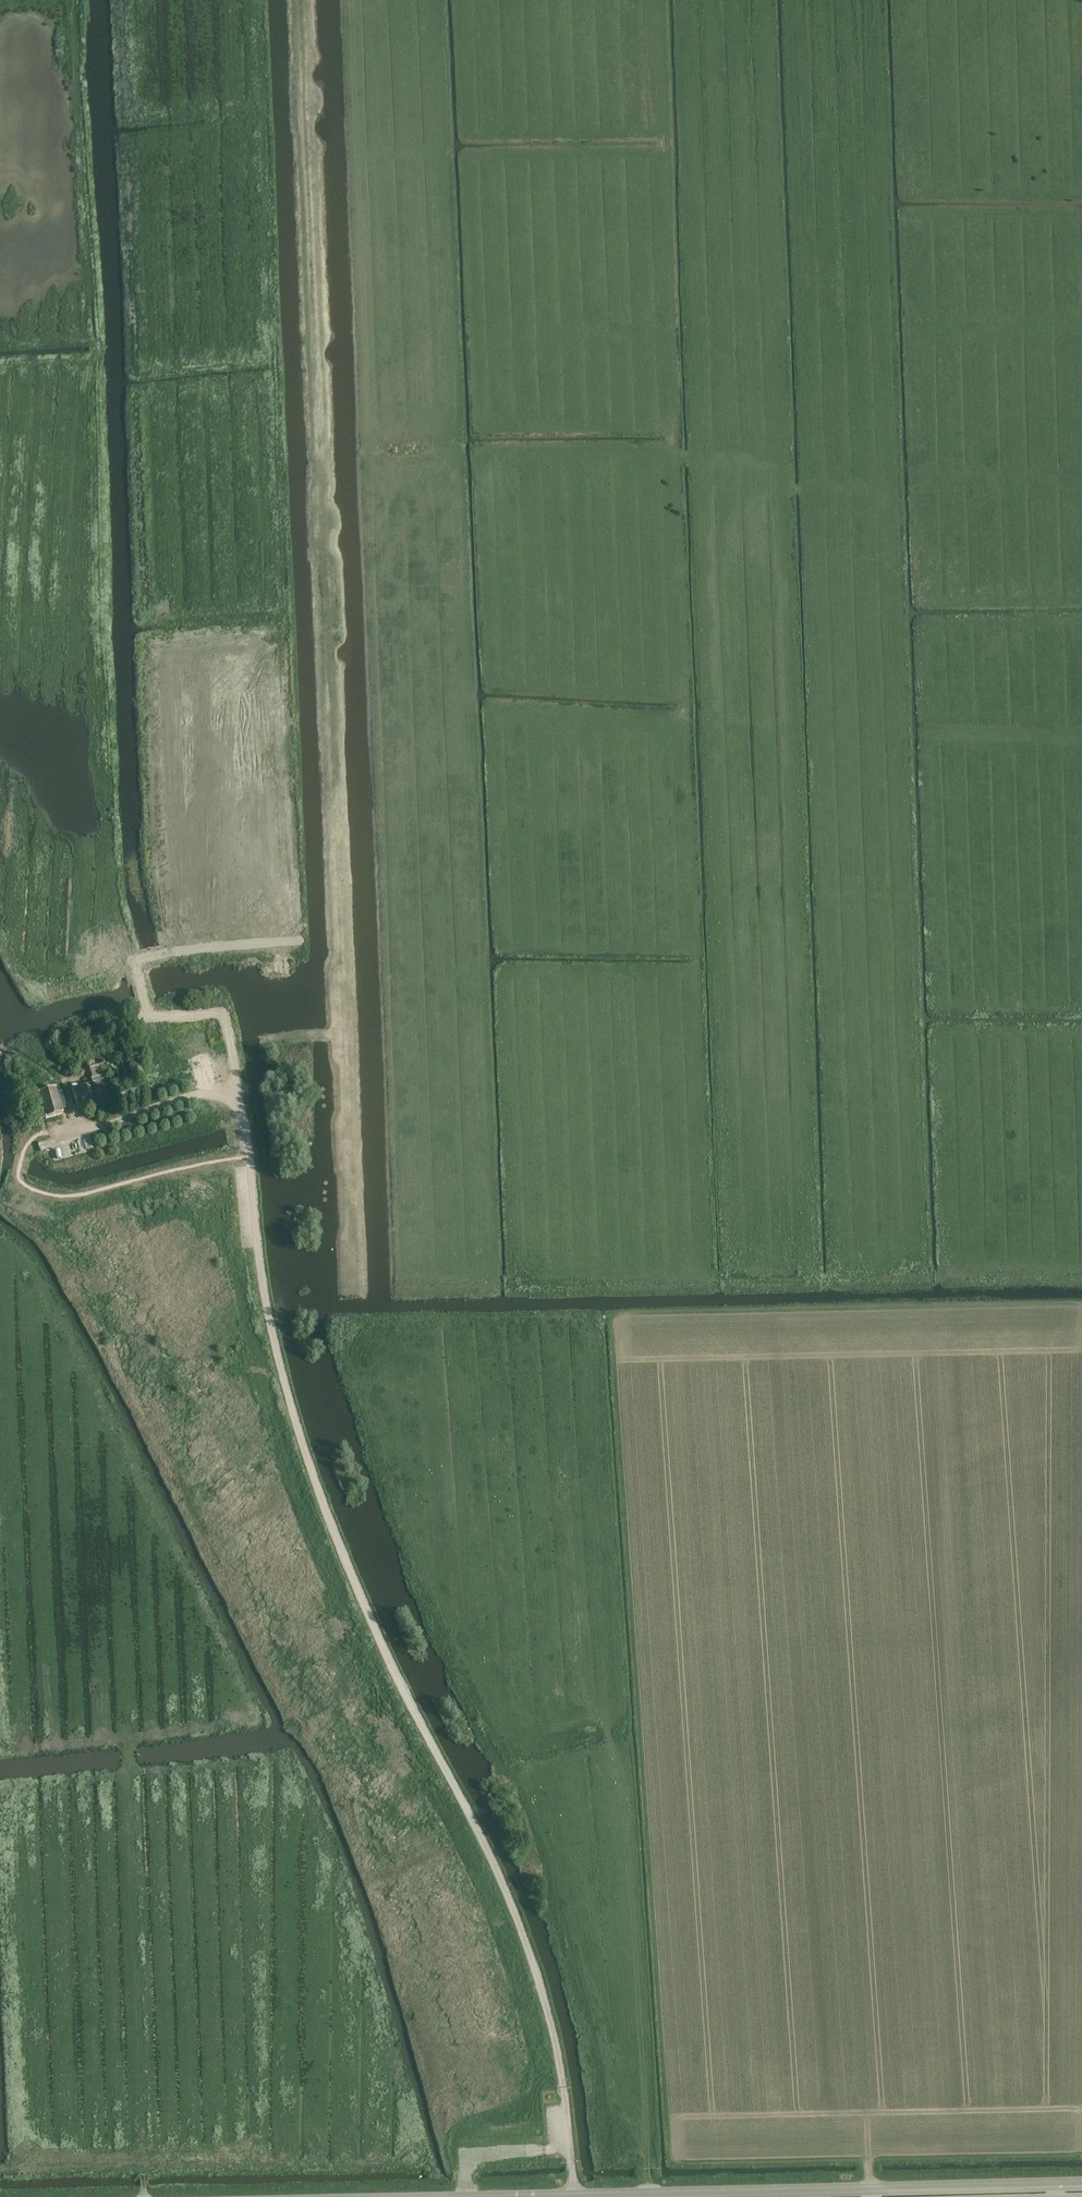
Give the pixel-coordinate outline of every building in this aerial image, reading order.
[(86,1085),(73,1088),(77,1106),(90,1102),(96,1101),(95,1100),(107,1096),(106,1092),(103,1079),(91,1082),(93,1088),(92,1089),(87,1090),(86,1085)] [(45,1119),(63,1114),(61,1109),(66,1108),(61,1092),(57,1093),(55,1088),(38,1094),(45,1119)]
